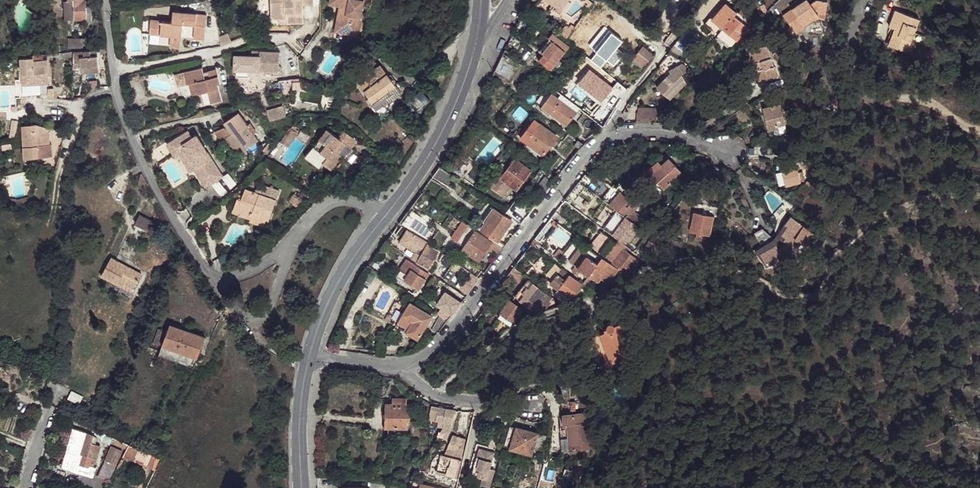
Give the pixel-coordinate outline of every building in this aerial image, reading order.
[(65,20),(74,19),(73,0),(68,0),(64,1),(65,20)] [(74,19),(90,19),(90,7),(86,8),(86,0),(83,1),(83,0),(68,0),(73,0),(74,19)] [(271,19),(279,19),(285,18),(285,13),(289,13),(289,23),(302,23),(302,5),(313,5),(313,0),(270,0),(271,19)] [(329,4),(340,6),(347,8),(346,15),(338,13),(336,26),(358,30),(364,0),(330,0),(329,4)] [(557,7),(555,9),(555,11),(560,14),(562,11),(561,10),(568,0),(547,0),(557,7)] [(783,15),(796,33),(805,27),(804,25),(801,22),(816,11),(817,12),(825,13),(827,0),(814,0),(810,3),(808,0),(804,0),(783,15)] [(737,12),(726,4),(718,13),(716,11),(704,24),(716,34),(721,28),(736,41),(748,27),(734,16),(737,12)] [(347,8),(340,6),(338,13),(346,15),(347,8)] [(530,6),(528,9),(535,15),(538,10),(532,6),(530,6)] [(892,28),(895,29),(901,12),(895,10),(889,27),(892,28)] [(204,39),(207,15),(173,11),(172,22),(151,19),(149,33),(160,35),(171,36),(169,46),(180,47),(183,24),(195,25),(193,38),(204,39)] [(818,16),(825,17),(825,13),(817,12),(816,11),(801,22),(804,25),(818,15),(818,16)] [(895,29),(888,46),(906,53),(919,19),(901,12),(895,29)] [(279,23),(289,23),(289,13),(285,13),(285,18),(279,19),(279,23)] [(608,17),(602,24),(608,29),(614,22),(608,17)] [(358,30),(336,26),(335,32),(357,36),(358,30)] [(560,33),(567,39),(572,31),(565,26),(560,33)] [(886,45),(888,46),(895,29),(892,28),(886,45)] [(736,41),(723,29),(717,35),(731,47),(736,41)] [(160,35),(149,33),(148,44),(159,45),(160,35)] [(228,33),(219,37),(221,46),(231,42),(228,33)] [(569,47),(553,34),(540,51),(544,54),(539,60),(551,69),(555,64),(558,60),(569,47)] [(523,44),(512,36),(507,45),(516,53),(523,44)] [(69,38),(69,48),(83,48),(83,42),(86,42),(86,38),(69,38)] [(767,44),(749,50),(760,81),(777,75),(767,44)] [(633,58),(644,67),(653,55),(642,46),(633,58)] [(81,67),(98,65),(98,51),(73,52),(74,67),(81,67)] [(279,66),(279,52),(260,51),(259,56),(251,56),(234,55),(234,70),(236,70),(249,71),(278,72),(279,66)] [(21,58),(22,74),(48,73),(47,59),(43,59),(42,54),(33,55),(33,57),(21,58)] [(374,111),(401,93),(380,65),(379,66),(370,58),(354,76),(360,80),(366,74),(367,75),(365,79),(359,84),(364,92),(369,98),(366,100),(374,111)] [(501,59),(494,71),(509,80),(516,67),(501,59)] [(669,70),(671,73),(657,87),(669,100),(686,83),(682,74),(688,71),(685,66),(681,64),(669,70)] [(219,84),(216,69),(208,71),(208,73),(204,74),(202,67),(174,75),(177,87),(189,84),(195,82),(198,94),(207,92),(210,103),(210,104),(211,104),(221,101),(216,84),(219,84)] [(292,94),(291,80),(279,81),(280,96),(292,94)] [(195,82),(189,84),(192,95),(198,94),(195,82)] [(420,89),(408,102),(418,112),(430,99),(420,89)] [(552,93),(542,106),(566,126),(577,112),(552,93)] [(585,106),(587,108),(592,103),(597,106),(601,101),(596,98),(595,99),(590,95),(582,104),(585,106)] [(780,103),(763,107),(768,129),(769,129),(770,135),(786,131),(780,103)] [(283,106),(267,110),(270,121),(286,116),(283,106)] [(641,108),(641,113),(652,114),(652,116),(658,116),(658,109),(641,108)] [(223,127),(215,131),(222,141),(226,138),(234,150),(240,146),(244,151),(258,141),(254,134),(247,125),(238,112),(224,123),(227,127),(223,127)] [(637,113),(636,122),(652,122),(652,116),(652,114),(641,113),(637,113)] [(23,126),(25,159),(50,157),(51,156),(52,155),(51,144),(49,144),(48,128),(35,123),(24,125),(23,126)] [(250,123),(247,125),(254,134),(256,132),(250,123)] [(543,155),(557,137),(540,124),(526,142),(543,155)] [(290,127),(280,142),(288,147),(298,132),(297,132),(291,128),(290,127)] [(305,156),(319,167),(323,163),(330,170),(341,156),(345,159),(353,149),(351,148),(357,140),(344,130),(338,137),(331,132),(333,129),(330,127),(328,129),(327,129),(305,156)] [(188,131),(171,142),(177,151),(184,147),(193,160),(189,162),(194,169),(201,165),(204,169),(201,171),(210,184),(223,176),(196,135),(192,138),(188,131)] [(790,147),(792,135),(785,134),(784,143),(782,142),(782,147),(790,147)] [(398,138),(386,147),(390,151),(401,142),(398,138)] [(752,139),(752,147),(760,147),(768,147),(764,139),(752,139)] [(271,140),(263,151),(267,153),(275,143),(271,140)] [(584,144),(578,140),(574,145),(579,149),(584,144)] [(193,160),(184,147),(177,151),(171,142),(167,144),(175,158),(179,155),(190,172),(194,169),(189,162),(193,160)] [(664,189),(682,173),(669,158),(661,165),(649,175),(656,183),(657,182),(664,189)] [(531,171),(514,159),(503,174),(513,182),(510,185),(517,190),(531,171)] [(646,171),(649,175),(661,165),(658,161),(646,171)] [(194,169),(205,187),(210,184),(201,171),(204,169),(201,165),(194,169)] [(785,185),(786,186),(800,182),(800,181),(804,180),(802,172),(798,173),(796,166),(782,170),(782,171),(775,173),(779,186),(785,185)] [(718,181),(723,171),(716,167),(711,177),(718,181)] [(456,180),(439,168),(433,177),(449,189),(456,180)] [(138,184),(142,189),(147,185),(141,174),(140,174),(138,182),(138,184)] [(503,174),(500,178),(510,185),(513,182),(503,174)] [(816,178),(813,176),(807,184),(810,186),(816,178)] [(552,182),(545,177),(535,189),(543,194),(552,182)] [(261,190),(256,189),(255,192),(245,189),(242,195),(241,199),(237,198),(233,209),(240,212),(239,215),(250,219),(252,213),(269,219),(280,191),(263,185),(261,190)] [(602,198),(609,204),(615,198),(608,192),(602,198)] [(615,198),(609,204),(609,205),(634,223),(639,216),(634,212),(639,205),(632,200),(631,202),(620,192),(615,198)] [(423,214),(432,200),(421,193),(411,206),(423,214)] [(298,207),(303,200),(298,197),(295,194),(290,201),(298,207)] [(491,207),(475,230),(502,249),(505,245),(498,240),(512,221),(491,207)] [(569,221),(556,211),(551,218),(557,222),(564,227),(569,221)] [(710,236),(714,216),(694,211),(690,232),(697,233),(695,239),(701,240),(703,234),(710,236)] [(250,219),(249,222),(266,228),(269,219),(252,213),(250,219)] [(148,229),(152,222),(140,215),(136,223),(148,229)] [(784,241),(784,245),(777,248),(776,245),(760,254),(767,266),(790,254),(792,252),(795,249),(799,241),(804,244),(810,230),(791,217),(785,224),(788,226),(781,235),(786,238),(784,241)] [(557,222),(551,218),(536,237),(542,242),(557,222)] [(475,230),(462,221),(451,238),(464,247),(462,250),(479,261),(487,249),(497,256),(502,249),(475,230)] [(552,234),(562,246),(570,238),(560,227),(552,234)] [(762,229),(754,234),(761,247),(774,239),(762,229)] [(420,237),(407,230),(399,243),(415,252),(410,259),(428,270),(439,252),(427,244),(419,239),(420,237)] [(609,238),(602,233),(592,245),(599,250),(609,238)] [(649,240),(643,248),(648,252),(654,244),(649,240)] [(628,274),(639,260),(616,243),(606,256),(614,263),(613,263),(628,274)] [(608,283),(617,269),(588,249),(572,272),(577,275),(581,270),(598,282),(601,278),(608,283)] [(111,257),(101,276),(117,284),(119,281),(133,289),(141,274),(111,257)] [(429,274),(407,259),(396,276),(415,289),(413,293),(409,291),(407,293),(417,300),(421,293),(417,291),(429,274)] [(382,266),(372,260),(368,266),(378,273),(382,266)] [(525,276),(513,267),(508,274),(520,283),(525,276)] [(569,274),(561,268),(557,274),(565,280),(569,274)] [(557,274),(550,283),(558,289),(570,299),(582,284),(569,274),(565,280),(557,274)] [(512,296),(519,301),(533,283),(526,278),(512,296)] [(133,289),(119,281),(117,284),(131,292),(133,289)] [(542,309),(551,297),(533,283),(519,301),(532,311),(541,310),(542,309)] [(570,299),(558,289),(554,294),(565,302),(570,299)] [(446,292),(437,305),(452,315),(461,302),(446,292)] [(513,321),(522,309),(509,300),(501,312),(501,313),(498,317),(508,324),(511,320),(513,321)] [(401,305),(396,302),(389,315),(394,318),(401,305)] [(432,316),(410,303),(398,322),(405,327),(403,330),(417,339),(432,316)] [(389,315),(385,321),(390,324),(394,318),(389,315)] [(440,316),(431,330),(436,333),(445,319),(440,316)] [(634,355),(621,323),(614,326),(612,324),(610,324),(609,324),(607,326),(607,327),(607,328),(604,329),(605,332),(599,334),(605,349),(611,364),(616,362),(634,355)] [(197,358),(205,337),(170,324),(162,345),(197,358)] [(467,329),(462,334),(470,340),(476,332),(470,327),(470,328),(467,329)] [(194,368),(197,358),(162,345),(159,355),(194,368)] [(611,364),(605,349),(601,350),(604,358),(603,367),(603,368),(611,372),(618,369),(616,362),(611,364)] [(79,404),(83,396),(72,391),(68,399),(79,404)] [(418,397),(414,407),(421,411),(421,412),(430,415),(430,412),(430,404),(418,397)] [(407,399),(393,398),(392,405),(386,404),(386,427),(388,427),(399,428),(406,428),(406,418),(409,418),(409,405),(406,405),(407,399)] [(446,409),(431,406),(430,412),(430,415),(430,420),(438,421),(437,427),(443,428),(440,433),(445,434),(443,438),(447,440),(449,435),(452,425),(455,410),(446,409)] [(591,413),(562,415),(563,424),(567,424),(568,427),(570,450),(593,448),(591,413)] [(88,417),(85,423),(91,427),(94,420),(88,417)] [(510,426),(504,446),(510,448),(517,428),(510,426)] [(399,428),(388,427),(388,436),(398,436),(399,428)] [(510,448),(531,455),(534,447),(541,449),(545,436),(517,427),(517,428),(510,448)] [(570,450),(568,427),(560,427),(562,451),(570,450)] [(95,468),(93,467),(99,446),(93,444),(94,442),(95,443),(97,438),(96,436),(93,435),(73,429),(61,467),(92,477),(95,468)] [(453,435),(447,450),(448,450),(452,452),(457,436),(453,435)] [(457,478),(462,456),(464,448),(463,448),(465,439),(457,436),(452,452),(448,450),(446,455),(441,454),(436,472),(457,478)] [(133,438),(129,445),(139,449),(143,442),(133,438)] [(479,448),(488,451),(489,447),(477,443),(468,474),(472,475),(479,448)] [(154,470),(160,459),(139,449),(129,445),(129,444),(126,450),(123,456),(135,461),(147,466),(147,467),(154,470)] [(99,475),(109,480),(116,464),(122,451),(111,446),(99,475)] [(483,478),(481,485),(489,487),(495,469),(489,468),(493,456),(487,454),(488,451),(479,448),(472,475),(483,478)] [(465,485),(468,474),(461,471),(458,483),(465,485)]
